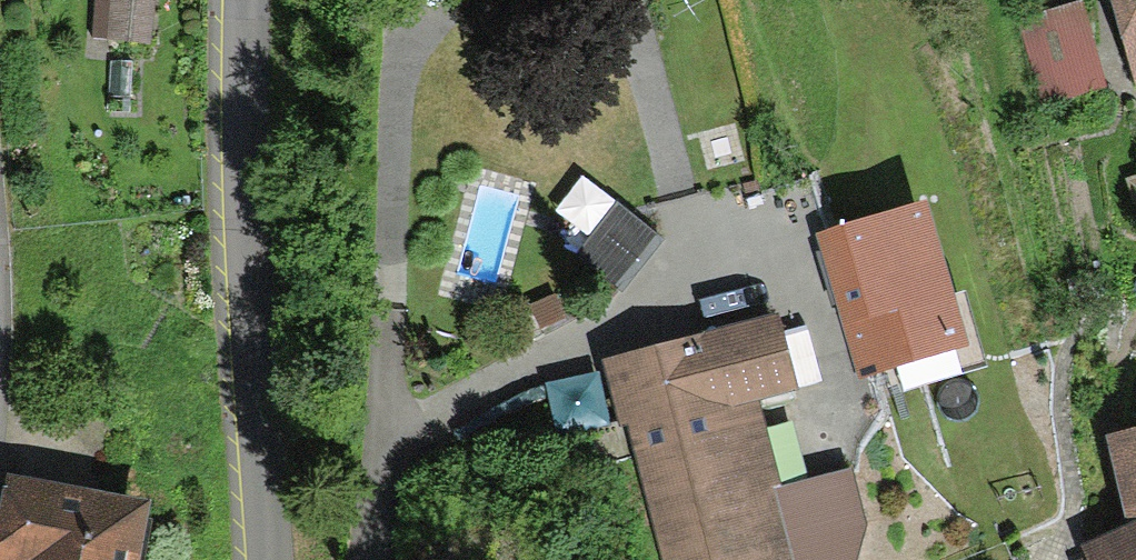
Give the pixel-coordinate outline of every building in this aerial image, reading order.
[(103,38),(146,35),(143,0),(101,0),(103,38)] [(1135,71),(1135,0),(1112,0),(1133,72),(1135,71)] [(1097,82),(1075,8),(1010,28),(1033,102),(1097,82)] [(576,249),(620,285),(661,234),(595,181),(573,208),(595,225),(576,249)] [(830,241),(869,369),(959,342),(921,214),(830,241)] [(612,369),(666,559),(788,559),(725,337),(612,369)] [(1105,453),(1135,542),(1080,559),(1135,559),(1135,443),(1105,453)] [(136,502),(43,486),(30,559),(126,559),(136,502)]
